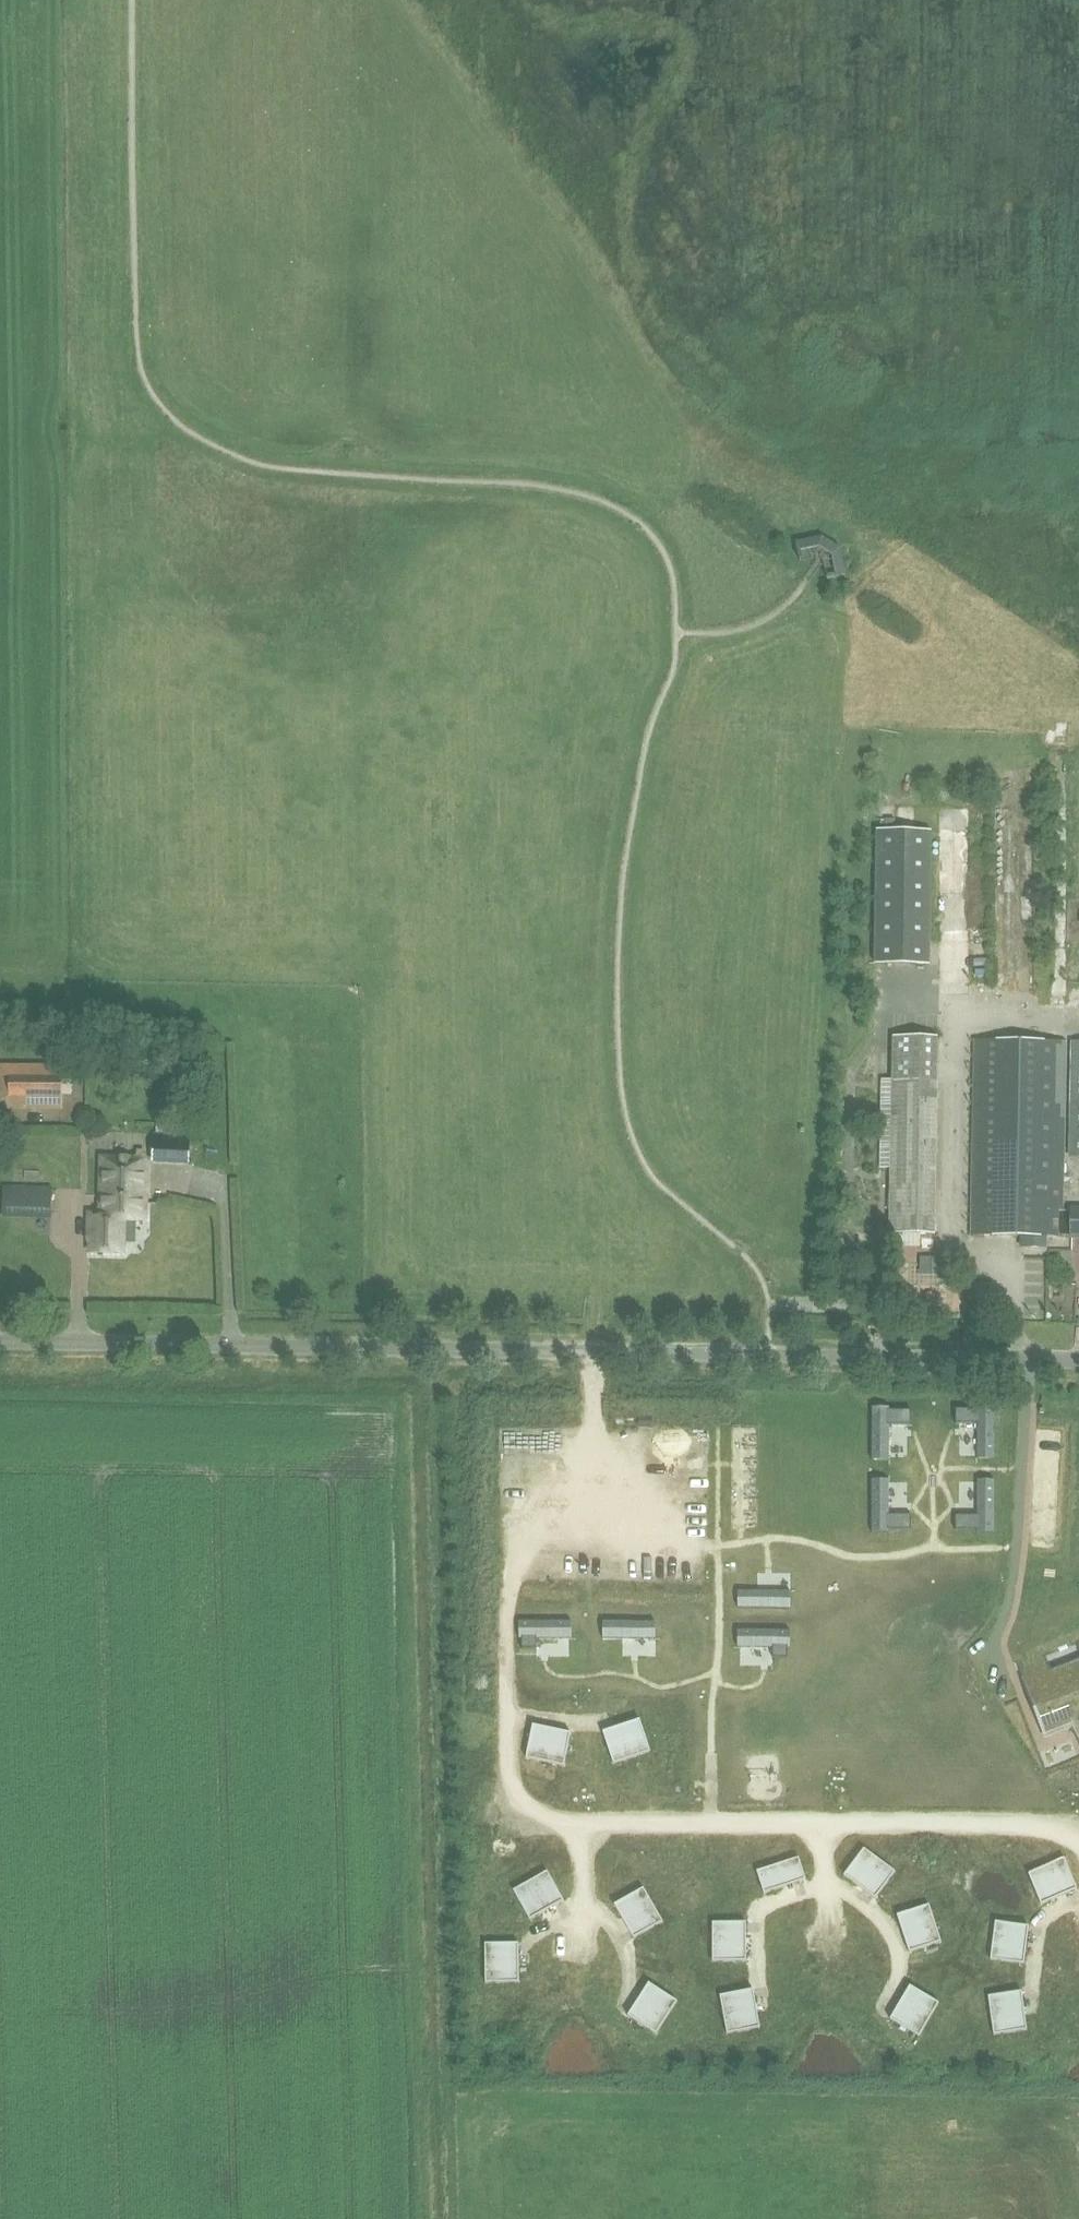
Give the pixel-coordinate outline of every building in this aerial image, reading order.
[(878,829),(876,962),(930,963),(932,830),(878,829)] [(992,979),(992,963),(968,963),(968,979),(992,979)] [(892,1167),(890,1232),(934,1233),(935,1188),(937,1079),(938,1035),(894,1035),(893,1079),(892,1167)] [(1071,1205),(1071,1206),(1063,1206),(1065,1041),(975,1040),(972,1234),(1062,1235),(1062,1234),(1071,1234),(1071,1236),(1078,1236),(1078,1205),(1071,1205)] [(63,1110),(62,1064),(0,1065),(0,1111),(63,1110)] [(191,1136),(153,1135),(153,1167),(190,1168),(191,1136)] [(146,1219),(147,1158),(103,1158),(102,1213),(92,1212),(92,1251),(124,1252),(125,1219),(146,1219)] [(52,1187),(4,1187),(4,1219),(52,1219),(52,1187)] [(921,1236),(921,1246),(933,1246),(934,1236),(921,1236)] [(942,1257),(921,1257),(920,1269),(942,1269),(942,1257)] [(873,1406),(873,1458),(912,1458),(912,1406),(873,1406)] [(955,1406),(955,1458),(995,1458),(995,1406),(955,1406)] [(873,1480),(873,1532),(912,1532),(912,1480),(873,1480)] [(955,1480),(955,1532),(995,1532),(995,1480),(955,1480)] [(738,1569),(738,1608),(791,1608),(791,1569),(738,1569)] [(518,1621),(518,1661),(570,1661),(570,1621),(518,1621)] [(603,1621),(603,1661),(656,1661),(656,1621),(603,1621)] [(738,1630),(738,1670),(791,1670),(791,1630),(738,1630)] [(1078,1722),(1078,1668),(1054,1678),(1049,1666),(1023,1676),(1018,1661),(1016,1662),(1037,1718),(1038,1717),(1043,1730),(1077,1718),(1078,1722)] [(643,1717),(593,1734),(606,1771),(656,1755),(643,1717)] [(528,1722),(519,1760),(571,1772),(579,1733),(528,1722)] [(862,1843),(838,1874),(879,1906),(903,1875),(862,1843)] [(800,1847),(750,1863),(762,1900),(812,1885),(800,1847)] [(1020,1874),(1035,1910),(1078,1892),(1078,1878),(1069,1853),(1020,1874)] [(553,1868),(507,1893),(526,1928),(572,1902),(553,1868)] [(643,1882),(608,1901),(634,1947),(668,1928),(643,1882)] [(931,1898),(894,1911),(911,1961),(948,1948),(931,1898)] [(992,1915),(985,1967),(1025,1972),(1031,1920),(992,1915)] [(709,1917),(709,1969),(749,1969),(748,1916),(709,1917)] [(481,1937),(482,1989),(521,1989),(521,1936),(481,1937)] [(651,1976),(622,2020),(655,2042),(684,1998),(651,1976)] [(911,1978),(884,2023),(918,2044),(945,1999),(911,1978)] [(755,1981),(716,1988),(725,2040),(764,2033),(755,1981)] [(1021,1987),(982,1992),(988,2044),(1028,2039),(1021,1987)]
